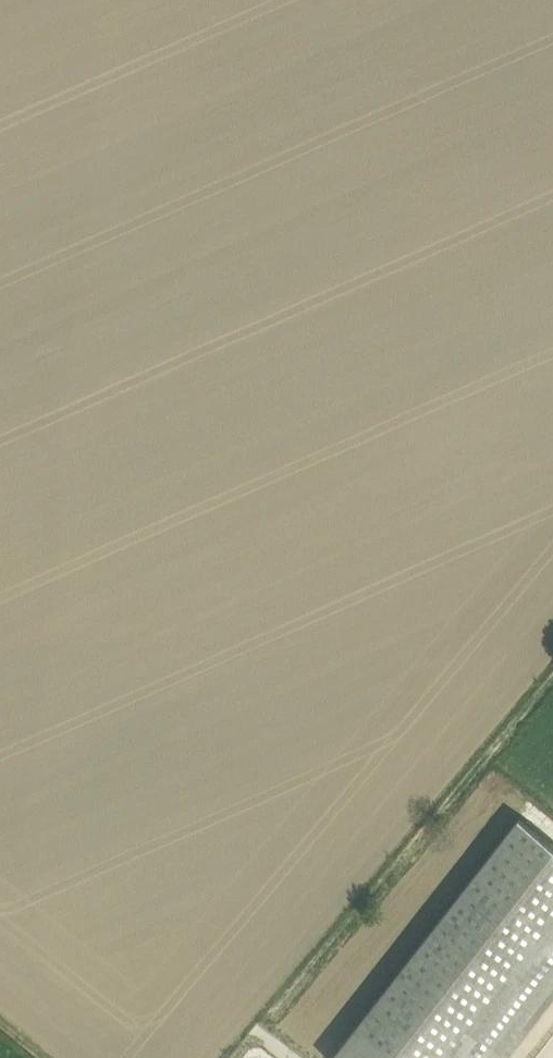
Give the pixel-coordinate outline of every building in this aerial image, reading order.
[(552,1000),(552,840),(520,815),(331,1057),(508,1057),(552,1000)]
